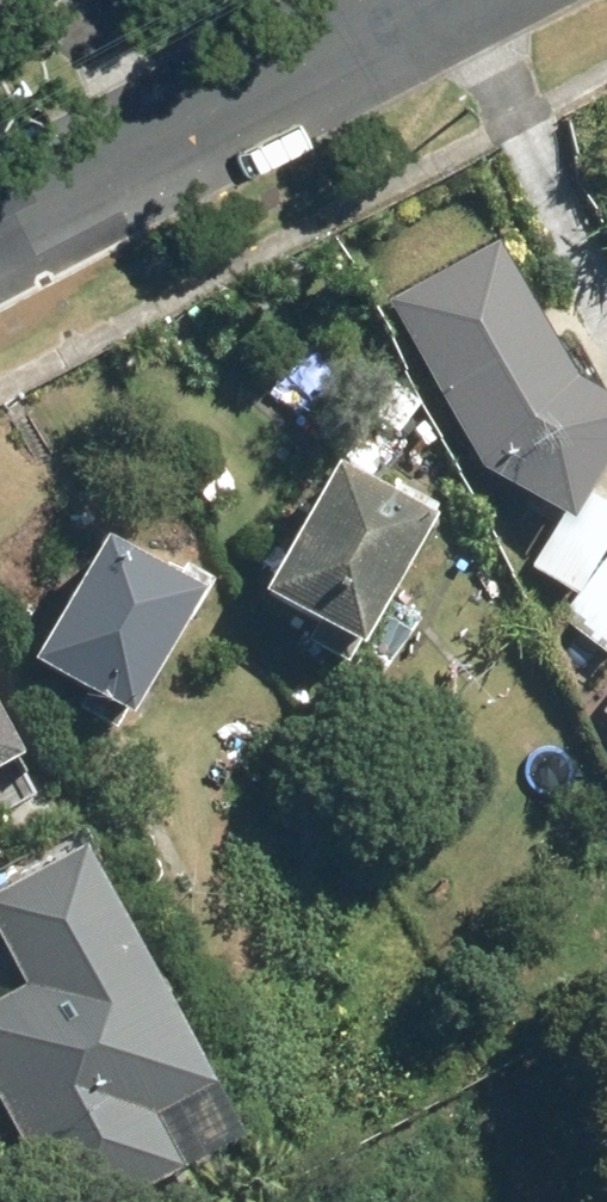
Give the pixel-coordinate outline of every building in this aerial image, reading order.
[(563,521),(606,454),(606,402),(571,378),(498,239),(386,300),(478,470),(563,521)] [(257,595),(353,649),(425,522),(330,468),(257,595)] [(606,539),(606,508),(585,494),(534,569),(570,593),(606,539)] [(27,664),(123,721),(196,597),(100,541),(27,664)] [(606,656),(606,555),(559,621),(606,656)] [(606,720),(606,703),(599,714),(606,720)] [(19,755),(0,722),(0,765),(19,755)] [(155,1140),(119,1072),(168,1046),(51,828),(0,855),(0,941),(4,948),(0,950),(0,1097),(53,1194),(155,1140)]
